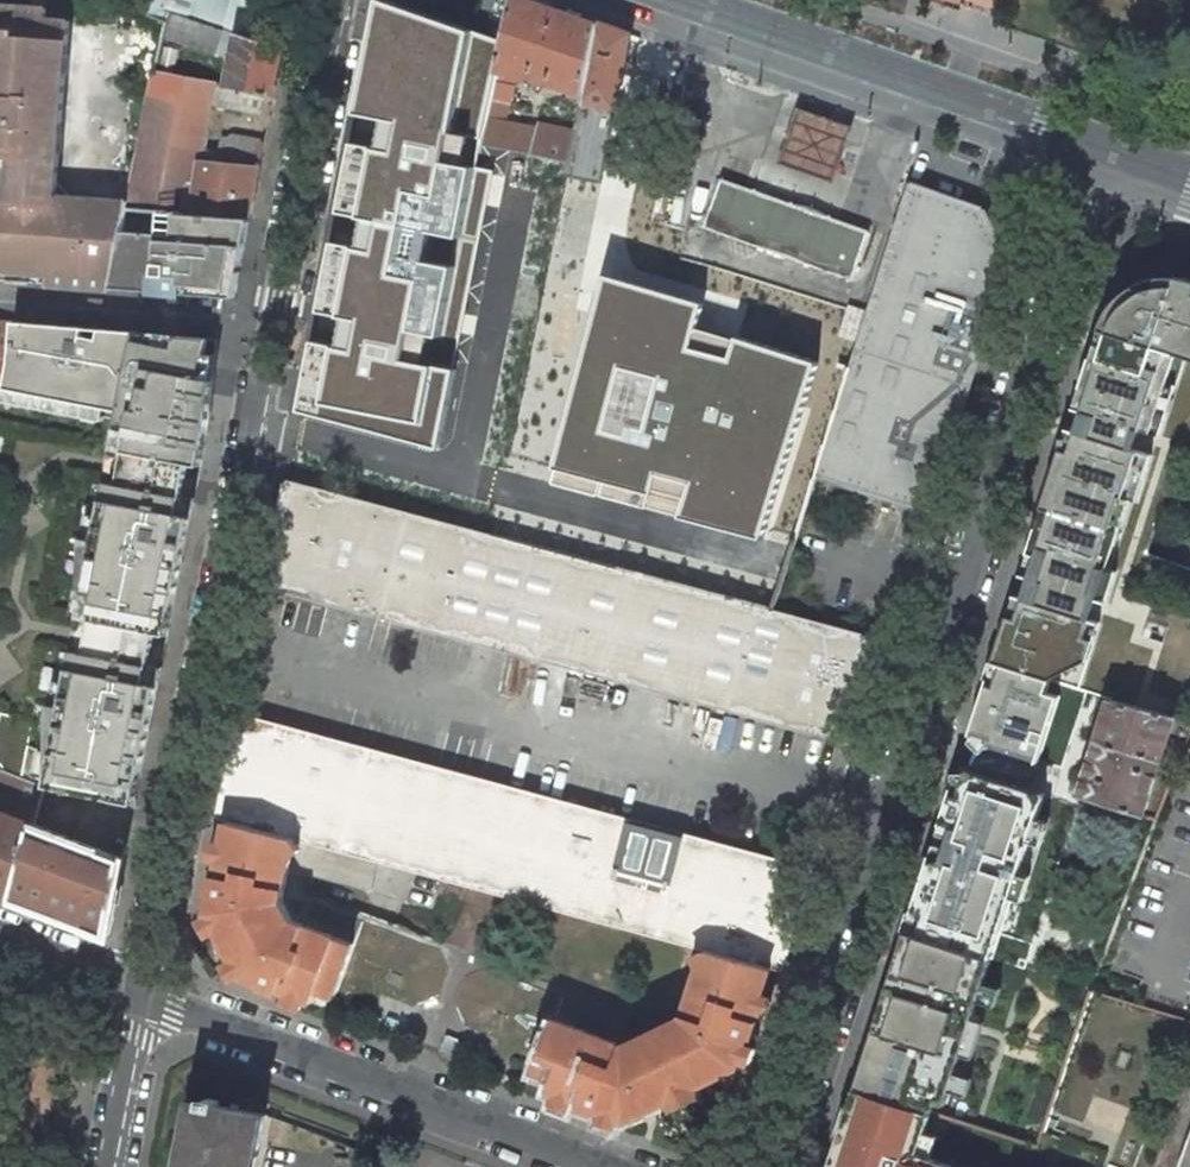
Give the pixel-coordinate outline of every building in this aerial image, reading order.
[(197,20),(204,0),(151,0),(150,5),(168,11),(197,20)] [(249,37),(261,2),(256,0),(204,0),(197,20),(219,27),(239,33),(249,37)] [(598,23),(534,0),(512,0),(503,40),(497,70),(499,71),(584,92),(598,23)] [(46,10),(0,7),(0,145),(23,146),(22,159),(58,162),(69,23),(45,21),(46,10)] [(503,40),(393,9),(365,127),(406,137),(397,177),(379,173),(365,233),(386,238),(378,271),(354,266),(337,336),(356,340),(351,361),(307,351),(290,426),(439,460),(508,164),(480,158),(482,145),(489,118),(492,101),(498,77),(499,71),(497,70),(503,40)] [(168,11),(163,37),(214,54),(219,27),(197,20),(168,11)] [(569,163),(567,173),(603,180),(616,113),(625,62),(631,34),(598,23),(584,92),(581,105),(575,133),(569,163)] [(249,37),(239,33),(228,88),(276,98),(286,49),(249,37)] [(252,218),(268,142),(238,137),(233,139),(223,171),(199,170),(214,100),(218,101),(218,105),(272,116),(276,98),(228,88),(156,73),(129,202),(128,208),(177,212),(252,218)] [(518,81),(498,77),(492,101),(512,106),(518,81)] [(853,127),(799,108),(779,162),(834,181),(853,127)] [(569,163),(575,133),(538,125),(537,128),(489,118),(482,145),(569,163)] [(22,159),(23,146),(0,145),(0,158),(22,159)] [(55,196),(58,162),(22,159),(19,202),(55,205),(55,196)] [(755,191),(721,179),(704,227),(737,239),(755,191)] [(850,367),(816,474),(931,510),(1011,262),(984,208),(909,182),(866,315),(858,340),(850,367)] [(755,191),(737,239),(853,280),(870,232),(755,191)] [(55,205),(70,206),(71,197),(55,196),(55,205)] [(71,197),(70,206),(55,205),(19,202),(0,201),(0,280),(111,288),(123,229),(128,208),(129,202),(71,197)] [(154,231),(123,229),(111,288),(154,291),(237,298),(252,218),(177,212),(175,232),(159,231),(154,231)] [(700,301),(610,276),(550,481),(650,510),(657,489),(686,497),(676,532),(764,557),(823,353),(741,330),(733,356),(688,344),(700,301)] [(1189,359),(1189,280),(1186,278),(1174,277),(1168,277),(1161,278),(1157,279),(1151,281),(1135,288),(1130,292),(1121,299),(1111,312),(1103,330),(1085,385),(1062,456),(1044,510),(1037,531),(1030,553),(1008,621),(1001,642),(994,663),(1050,681),(1077,668),(1085,642),(1093,644),(1100,624),(1090,621),(1097,601),(1106,604),(1116,573),(1108,570),(1120,534),(1130,500),(1137,503),(1144,481),(1152,456),(1135,451),(1141,431),(1160,437),(1168,413),(1186,358),(1189,359)] [(841,335),(858,340),(866,315),(849,310),(841,335)] [(15,322),(0,321),(0,361),(12,362),(15,322)] [(124,410),(116,449),(192,464),(192,463),(204,465),(212,409),(217,338),(178,335),(176,346),(137,339),(138,332),(15,322),(12,362),(9,387),(109,407),(124,410)] [(178,335),(138,332),(137,339),(176,346),(178,335)] [(109,407),(9,387),(6,400),(106,420),(109,407)] [(116,449),(110,481),(185,496),(192,464),(116,449)] [(291,457),(286,481),(320,490),(326,464),(291,457)] [(185,496),(110,481),(82,618),(158,633),(158,632),(170,634),(184,562),(179,561),(186,524),(180,522),(182,513),(185,496)] [(320,490),(286,481),(265,584),(372,613),(497,647),(507,649),(856,743),(889,641),(772,610),(620,570),(528,546),(493,537),(403,512),(320,490)] [(179,561),(184,562),(194,516),(182,513),(180,522),(186,524),(179,561)] [(82,618),(76,650),(151,665),(158,633),(82,618)] [(48,786),(136,804),(151,731),(145,729),(152,693),(146,692),(148,682),(151,665),(76,650),(48,786)] [(1048,694),(1050,681),(994,663),(971,735),(994,740),(992,747),(1039,761),(1061,697),(1048,694)] [(145,729),(151,731),(160,685),(148,682),(146,692),(152,693),(145,729)] [(1144,817),(1175,718),(1111,700),(1080,796),(1144,817)] [(815,870),(239,715),(218,818),(227,821),(293,839),(707,950),(773,968),(783,971),(815,870)] [(0,895),(7,868),(21,874),(34,824),(44,786),(0,769),(0,895)] [(963,769),(908,931),(992,959),(1045,795),(963,769)] [(284,902),(293,839),(227,821),(217,876),(214,875),(210,893),(214,893),(210,914),(246,977),(265,984),(264,987),(281,993),(282,990),(314,1002),(318,992),(334,998),(354,943),(293,921),(284,902)] [(110,936),(125,859),(34,824),(21,874),(14,900),(110,936)] [(0,895),(14,900),(21,874),(7,868),(0,895)] [(945,1116),(992,959),(908,931),(857,1089),(914,1108),(945,1116)] [(754,1021),(773,968),(707,950),(684,1017),(625,1046),(560,1024),(535,1070),(555,1078),(550,1092),(582,1104),(581,1107),(598,1113),(599,1110),(628,1121),(738,1067),(748,1038),(752,1039),(758,1022),(754,1021)] [(857,1089),(832,1166),(935,1166),(905,1156),(920,1111),(857,1089)] [(197,1103),(185,1166),(257,1166),(267,1117),(197,1103)] [(1180,1166),(1182,1166),(1189,1166),(1189,1139),(1180,1166)]
